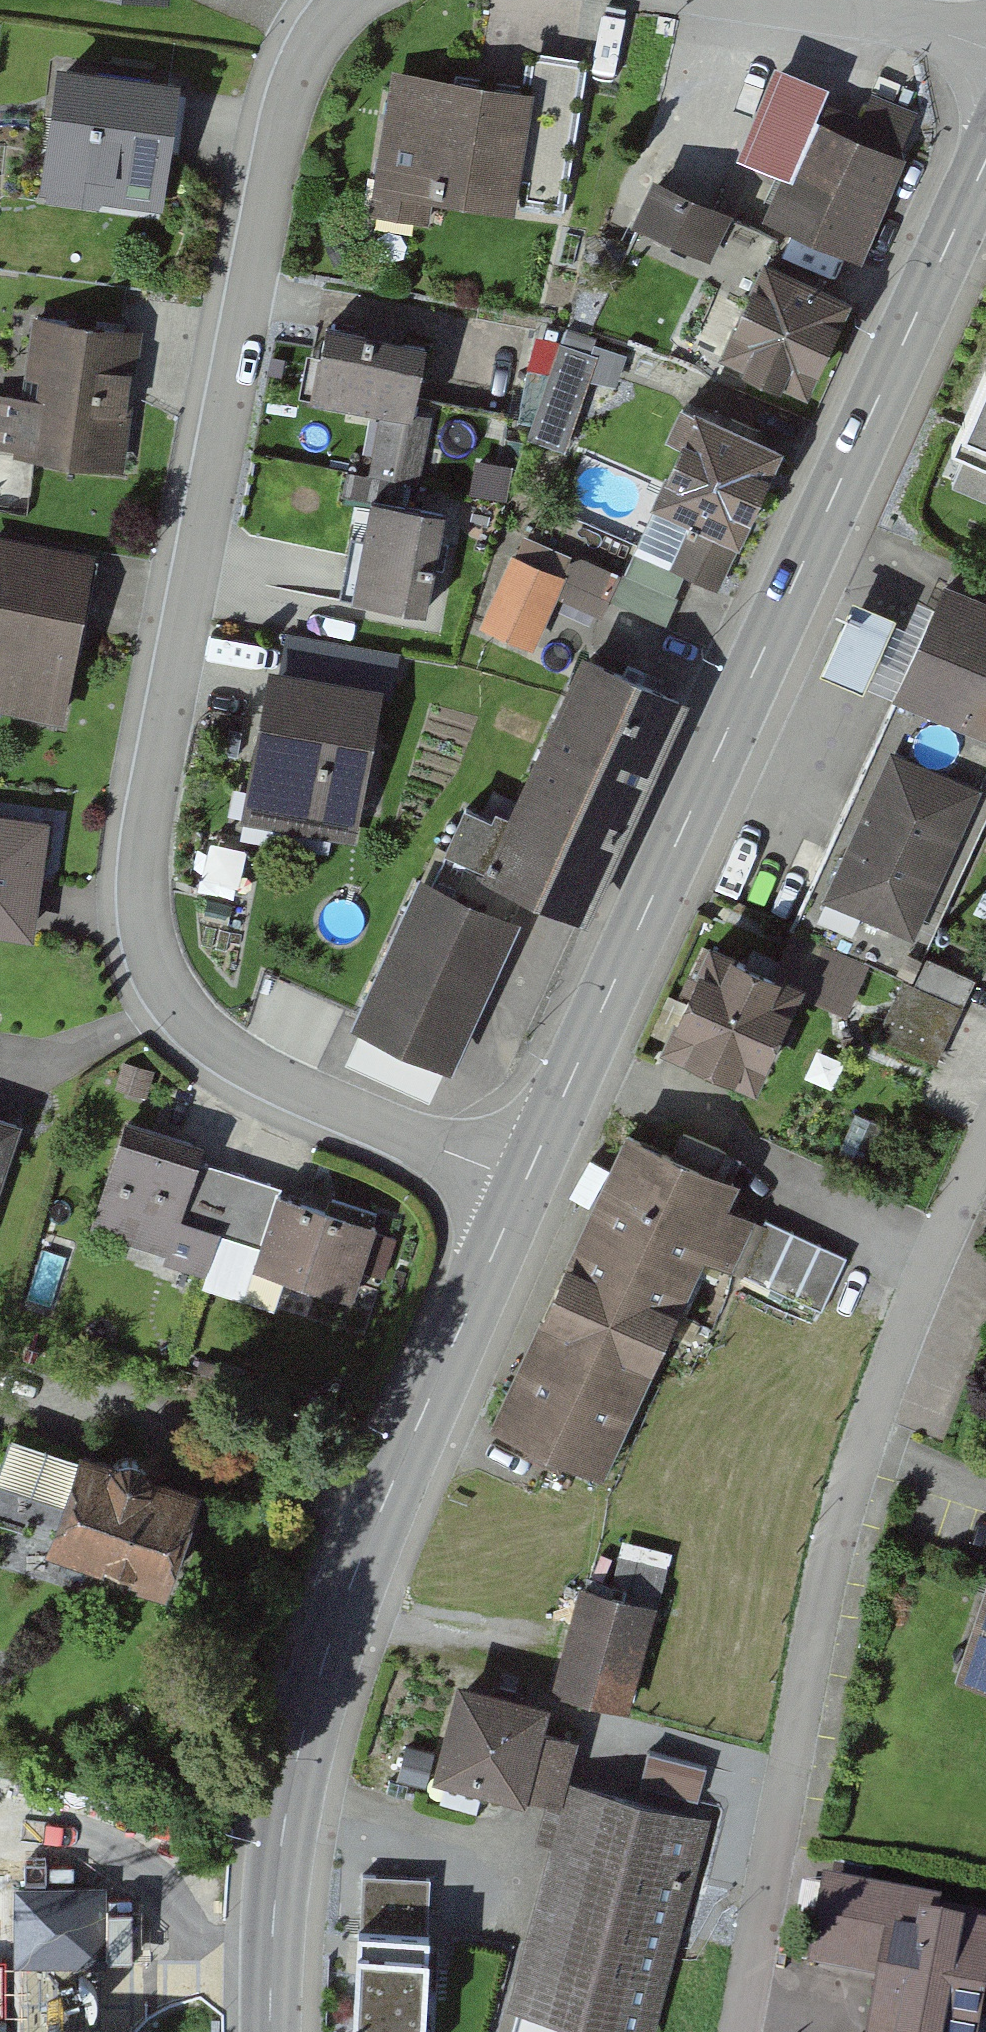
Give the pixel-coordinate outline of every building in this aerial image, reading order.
[(540,97),(409,74),(385,214),(446,225),(451,202),(577,223),(604,64),(547,54),(540,97)] [(180,76),(56,58),(36,198),(100,208),(101,200),(161,209),(180,76)] [(826,83),(776,62),(740,149),(790,169),(791,168),(811,119),(826,83)] [(874,92),(854,137),(897,155),(917,110),(874,92)] [(854,137),(811,119),(791,168),(769,219),(855,256),(898,156),(897,155),(854,137)] [(725,209),(654,176),(634,220),(705,253),(725,209)] [(849,300),(758,257),(738,301),(711,289),(687,339),(804,394),(849,300)] [(0,391),(0,446),(125,461),(140,328),(32,315),(23,393),(0,391)] [(606,353),(572,343),(544,438),(578,448),(606,353)] [(453,378),(355,355),(344,404),(395,416),(385,460),(431,471),(453,378)] [(985,453),(985,355),(950,437),(985,453)] [(781,443),(682,400),(669,431),(681,436),(653,501),(689,516),(668,564),(720,586),(781,443)] [(511,499),(515,467),(481,462),(477,495),(511,499)] [(476,525),(398,501),(371,589),(449,614),(476,525)] [(0,533),(0,708),(64,719),(94,549),(0,533)] [(524,556),(493,629),(552,654),(577,597),(616,614),(621,600),(683,627),(700,586),(643,561),(635,580),(589,560),(580,580),(524,556)] [(945,583),(894,692),(985,734),(985,602),(945,583)] [(895,614),(854,596),(822,669),(863,687),(895,614)] [(409,660),(292,639),(259,815),(376,837),(409,660)] [(687,698),(585,652),(508,822),(465,802),(444,849),(588,914),(687,698)] [(893,743),(823,892),(912,933),(981,784),(893,743)] [(0,810),(0,933),(33,937),(50,817),(0,810)] [(419,875),(354,1018),(448,1061),(513,917),(419,875)] [(793,933),(777,969),(802,979),(797,990),(843,1010),(848,999),(863,964),(793,933)] [(777,969),(712,939),(666,1040),(756,1081),(797,990),(802,979),(777,969)] [(927,955),(914,984),(961,1005),(968,990),(974,976),(927,955)] [(914,984),(903,979),(878,1034),(935,1061),(949,1031),(961,1005),(914,984)] [(0,1113),(0,1186),(22,1120),(0,1113)] [(880,1128),(855,1117),(839,1152),(864,1164),(880,1128)] [(626,1127),(489,1422),(606,1476),(707,1256),(733,1268),(753,1223),(723,1210),(738,1178),(626,1127)] [(377,1221),(120,1133),(88,1226),(165,1252),(162,1260),(204,1275),(219,1228),(260,1242),(253,1262),(351,1296),(377,1221)] [(846,1259),(765,1221),(741,1272),(822,1310),(846,1259)] [(201,1484),(79,1442),(44,1542),(166,1584),(201,1484)] [(953,1662),(985,1673),(985,1563),(953,1662)] [(667,1608),(593,1587),(563,1692),(637,1713),(667,1608)] [(485,1691),(459,1783),(556,1810),(547,1842),(563,1846),(514,2018),(563,2031),(651,2031),(711,1823),(582,1787),(592,1748),(569,1742),(576,1717),(485,1691)] [(705,1795),(711,1762),(652,1752),(646,1785),(705,1795)] [(361,1926),(427,1930),(430,1876),(364,1873),(361,1926)] [(14,1965),(106,1965),(106,1883),(14,1883),(14,1965)] [(853,1893),(838,1981),(899,1991),(892,2031),(985,2031),(985,1938),(956,1933),(960,1911),(853,1893)] [(353,2031),(431,2031),(436,1930),(427,1930),(361,1926),(358,1926),(353,2031)]
